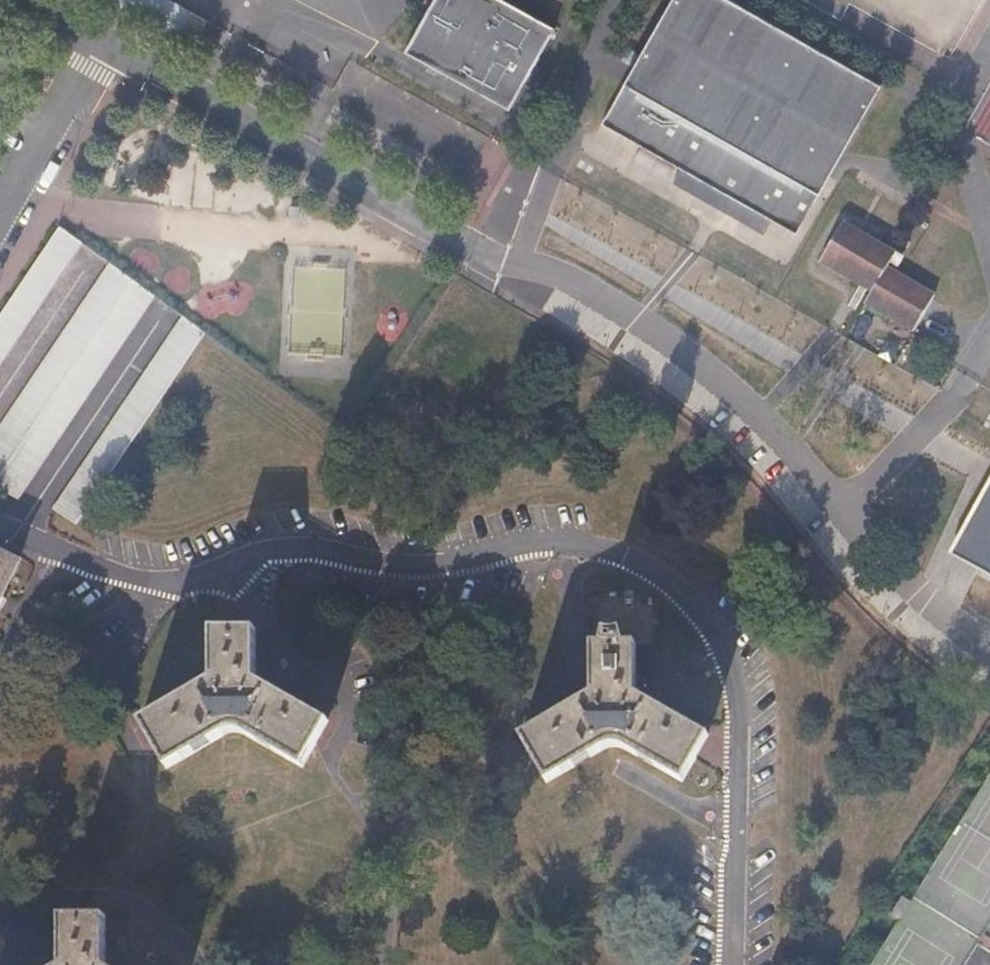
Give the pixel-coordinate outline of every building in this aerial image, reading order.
[(173,37),(190,7),(177,0),(109,0),(173,37)] [(498,0),(431,0),(404,45),(508,106),(553,31),(498,0)] [(724,0),(664,0),(592,121),(671,167),(721,197),(713,210),(755,234),(762,221),(786,235),(873,88),(724,0)] [(206,17),(190,7),(173,37),(189,46),(206,17)] [(671,167),(664,181),(713,210),(721,197),(671,167)] [(60,228),(0,317),(0,366),(83,245),(60,228)] [(892,258),(839,228),(817,268),(870,298),(863,309),(911,336),(932,299),(884,273),(892,258)] [(111,264),(0,428),(0,488),(17,499),(155,296),(111,264)] [(247,317),(247,298),(198,298),(198,317),(247,317)] [(205,331),(183,316),(53,509),(76,523),(205,331)] [(915,417),(933,380),(865,348),(847,385),(915,417)] [(948,557),(989,580),(989,482),(948,557)] [(0,553),(0,598),(19,562),(0,553)] [(212,628),(212,681),(137,717),(162,764),(218,737),(227,734),(234,733),(242,735),(303,767),(328,720),(256,680),(256,628),(212,628)] [(592,643),(590,694),(518,735),(546,784),(599,753),(606,750),(611,750),(617,750),(623,751),(630,754),(683,783),(710,737),(635,694),(635,644),(592,643)] [(60,964),(104,964),(104,914),(60,914),(60,964)]
